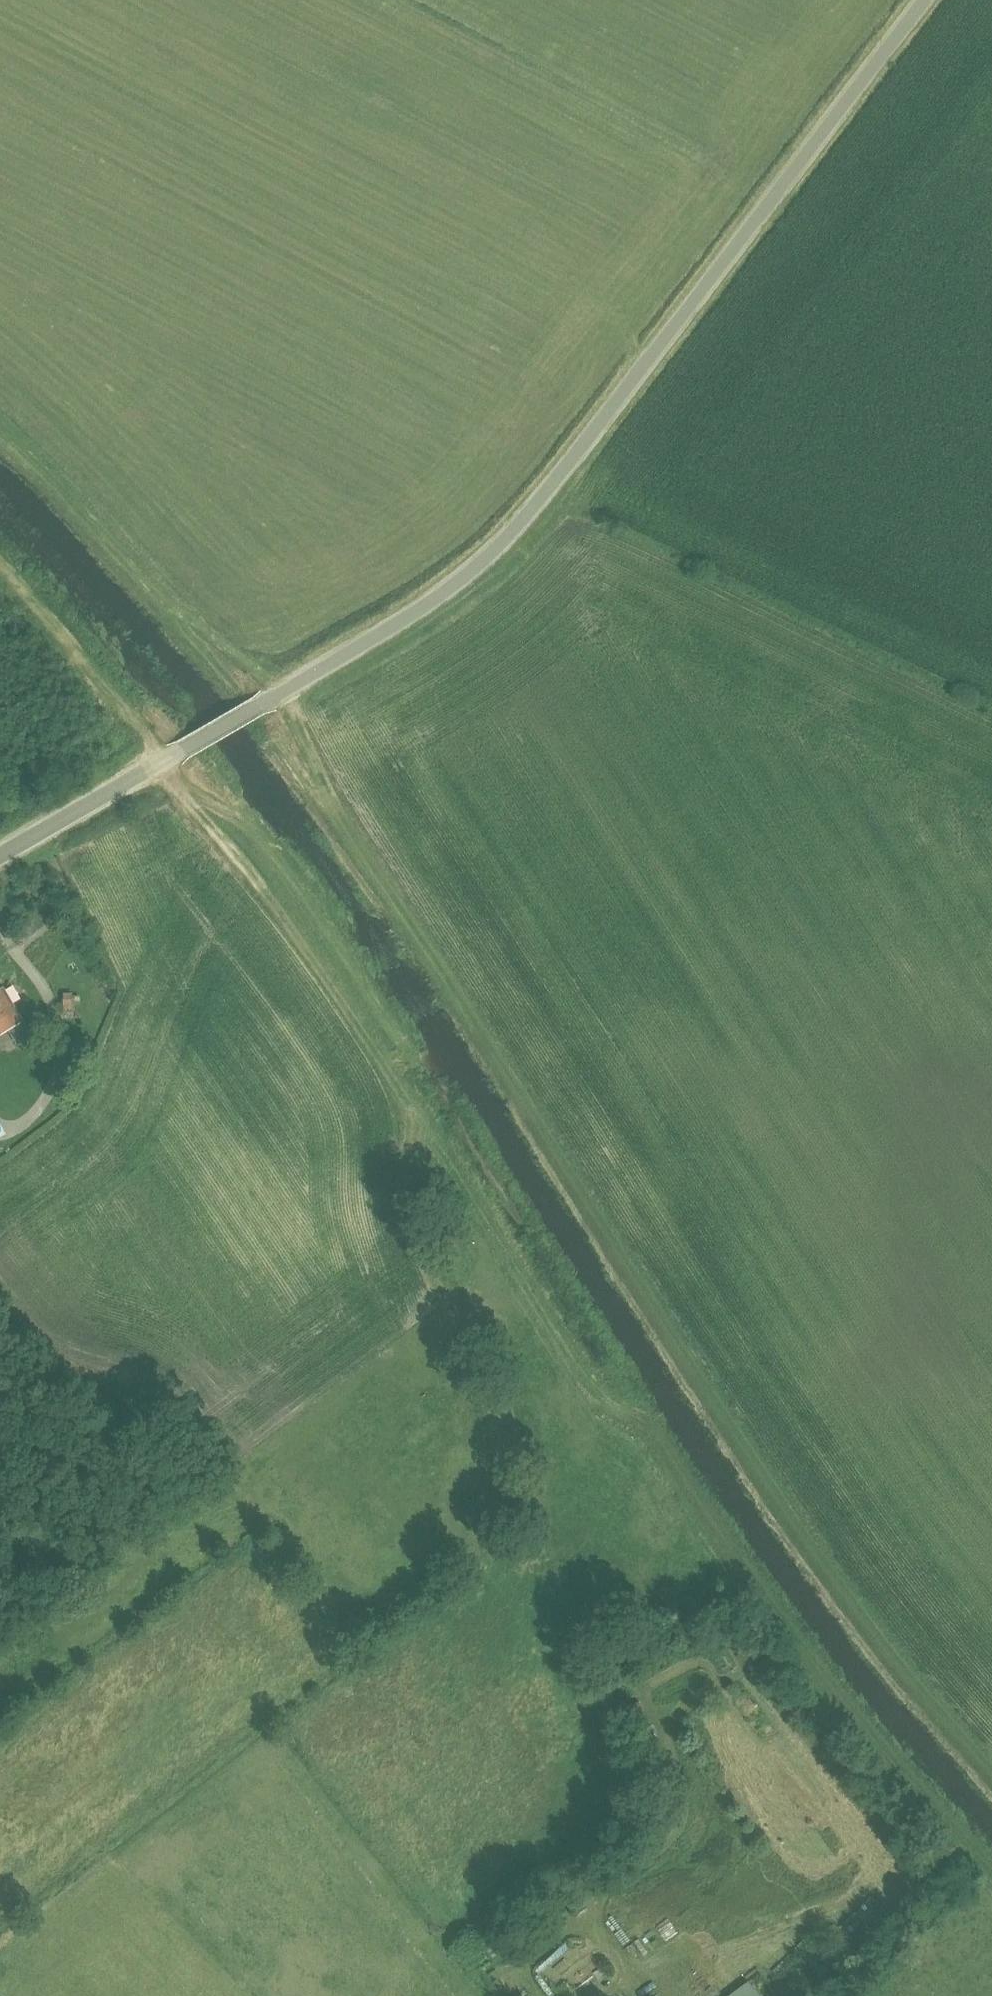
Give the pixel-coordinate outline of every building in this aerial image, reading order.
[(24,1020),(4,987),(0,989),(0,1033),(24,1020)] [(63,992),(64,1011),(74,1010),(73,1004),(73,996),(73,992),(63,992)] [(761,1995),(748,1980),(735,1990),(740,1995),(761,1995)]
